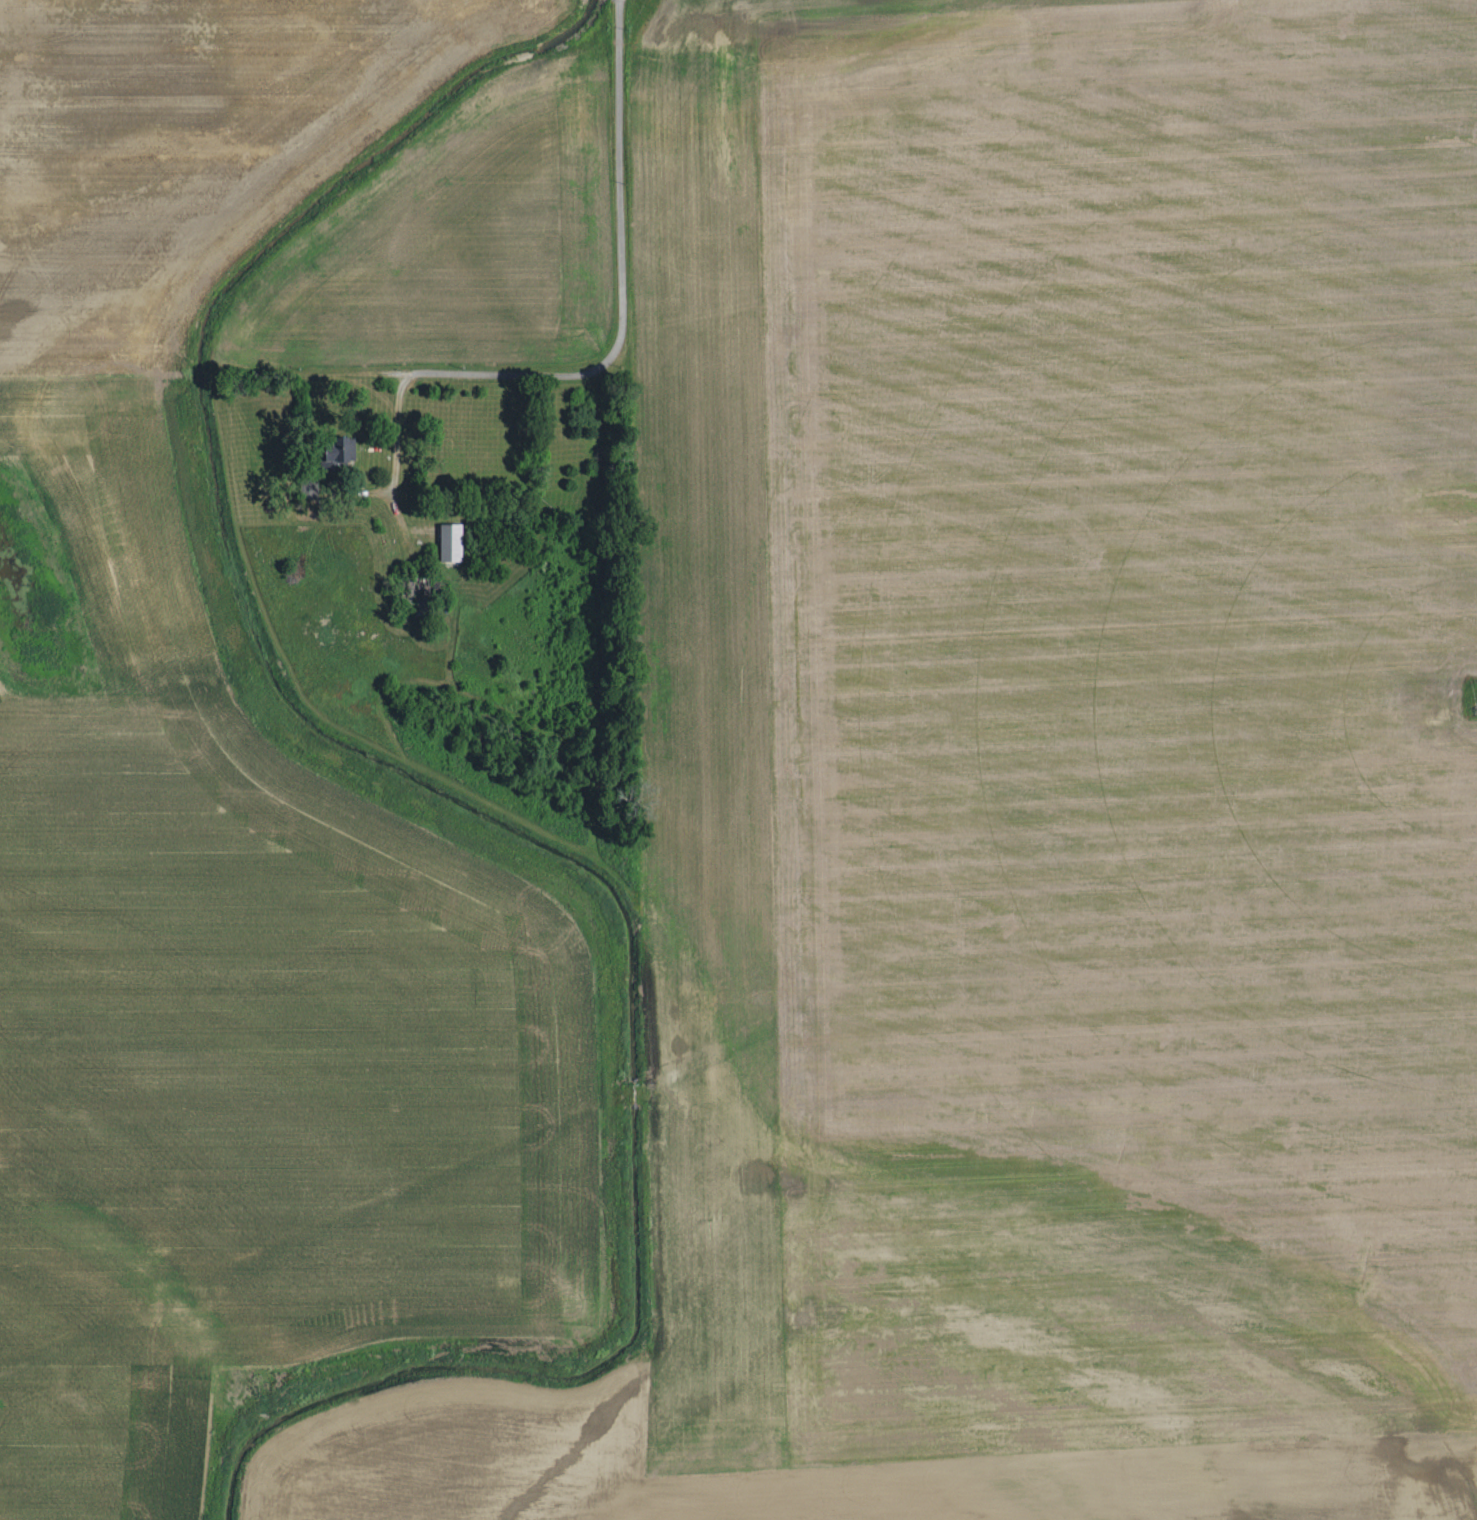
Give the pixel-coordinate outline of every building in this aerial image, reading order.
[(329,463),(350,462),(349,439),(328,439),(329,463)] [(462,525),(440,525),(441,562),(463,562),(462,525)]
